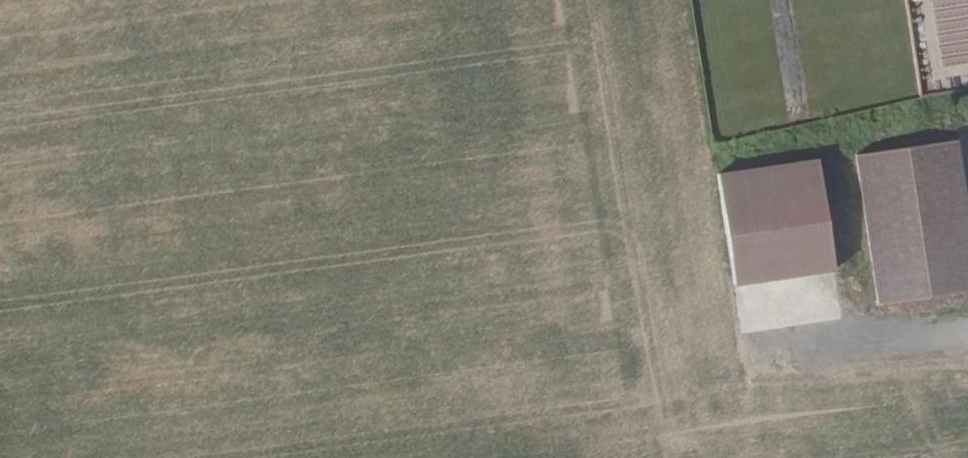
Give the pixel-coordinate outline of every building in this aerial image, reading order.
[(856,158),(879,306),(967,292),(967,221),(956,142),(856,158)] [(815,165),(719,180),(735,286),(832,271),(815,165)]
